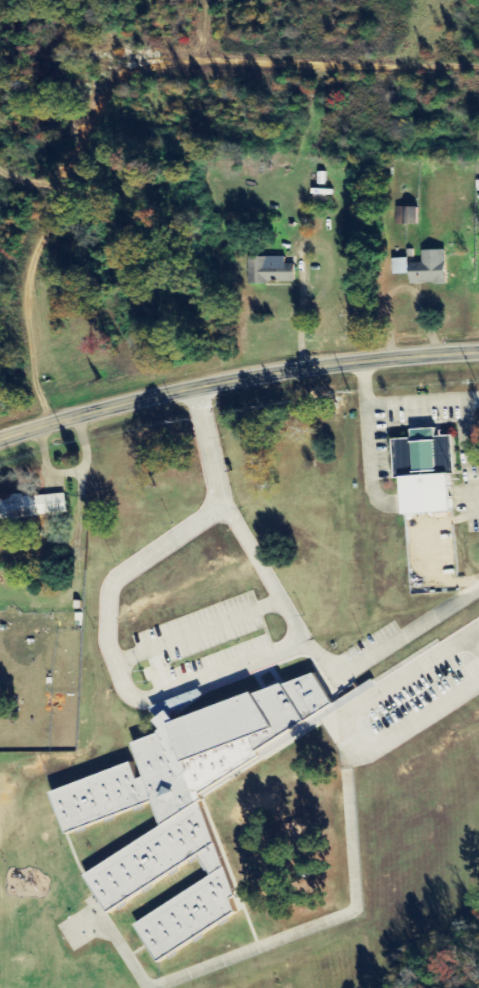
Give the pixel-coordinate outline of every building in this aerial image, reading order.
[(421,226),(421,208),(400,208),(399,225),(421,226)] [(414,285),(450,285),(450,252),(425,251),(425,264),(414,264),(414,285)] [(298,285),(298,266),(288,265),(288,258),(252,258),(251,283),(298,285)] [(413,428),(414,437),(394,438),(397,478),(404,477),(406,514),(455,511),(453,476),(461,476),(458,434),(439,435),(438,427),(413,428)] [(69,516),(67,494),(0,499),(0,520),(69,516)] [(55,793),(71,833),(160,800),(168,825),(88,874),(111,912),(202,855),(216,875),(138,924),(162,962),(238,914),(234,899),(239,895),(204,793),(340,709),(319,674),(182,721),(174,711),(158,723),(166,732),(135,742),(147,776),(142,778),(137,762),(55,793)]
